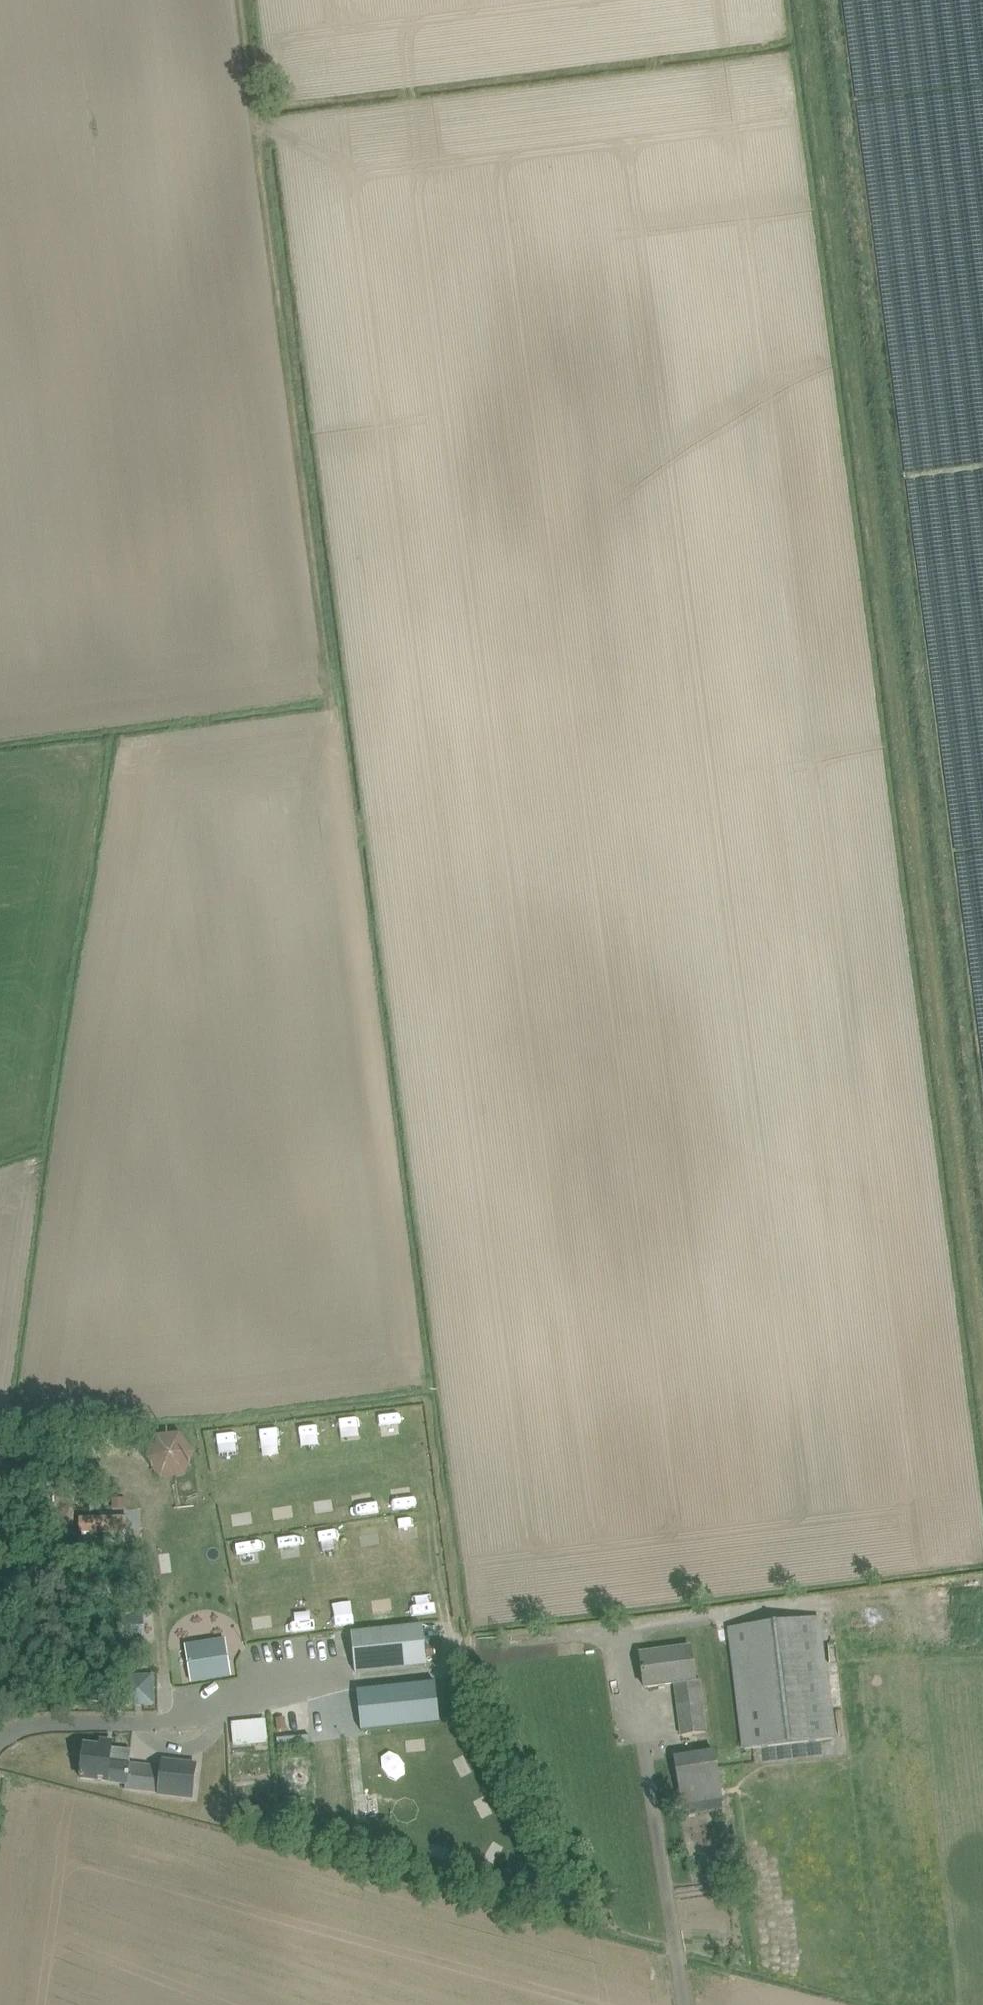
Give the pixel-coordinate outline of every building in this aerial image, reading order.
[(161,1481),(201,1462),(184,1427),(144,1445),(161,1481)] [(126,1531),(126,1517),(80,1519),(81,1532),(126,1531)] [(382,1533),(362,1536),(364,1548),(374,1547),(373,1542),(383,1540),(382,1533)] [(139,1617),(117,1619),(119,1639),(140,1638),(139,1617)] [(819,1619),(732,1629),(746,1751),(833,1740),(819,1619)] [(426,1665),(422,1625),(351,1632),(355,1672),(426,1665)] [(189,1645),(184,1645),(190,1682),(230,1675),(225,1639),(200,1643),(198,1640),(190,1641),(189,1645)] [(692,1649),(641,1655),(645,1689),(676,1685),(683,1736),(706,1733),(700,1682),(696,1682),(692,1649)] [(154,1673),(124,1674),(124,1690),(154,1689),(154,1673)] [(436,1680),(356,1688),(360,1728),(440,1720),(436,1680)] [(285,1719),(277,1720),(278,1729),(286,1728),(285,1719)] [(303,1720),(291,1721),(292,1730),(304,1729),(303,1720)] [(264,1721),(232,1724),(233,1746),(266,1743),(264,1721)] [(284,1751),(313,1750),(312,1733),(283,1734),(284,1751)] [(84,1745),(80,1778),(126,1784),(125,1789),(158,1793),(158,1795),(192,1799),(196,1765),(162,1761),(161,1768),(129,1764),(130,1750),(84,1745)] [(715,1753),(698,1755),(675,1759),(682,1807),(722,1801),(715,1753)] [(274,1817),(265,1817),(265,1826),(275,1825),(274,1817)]
